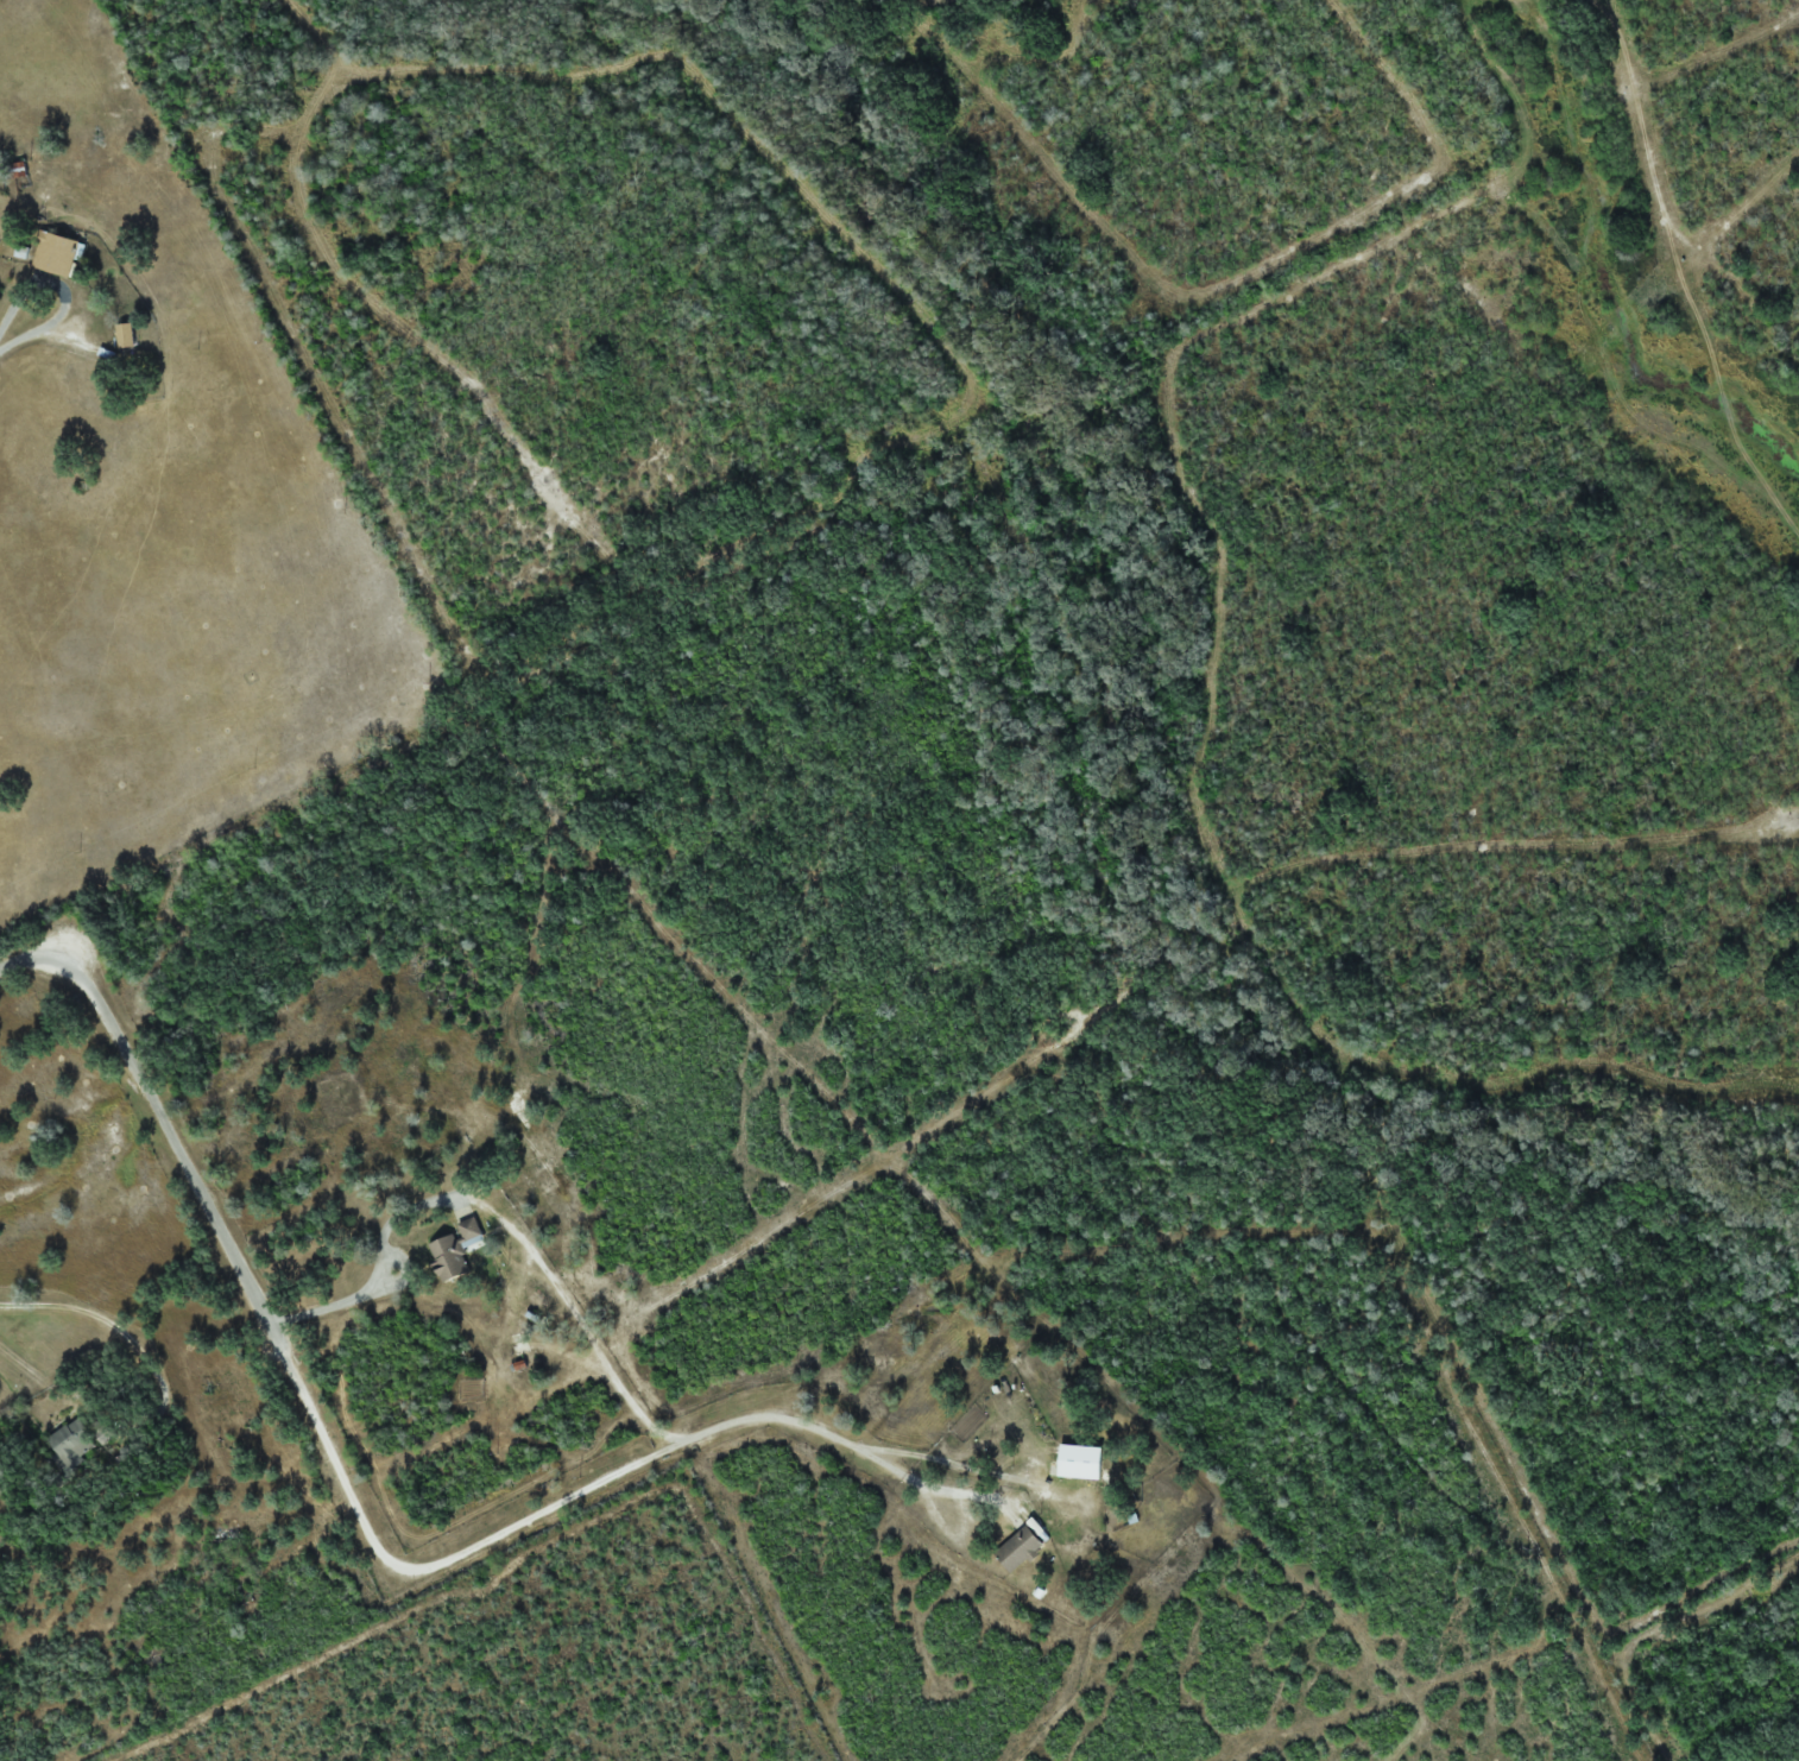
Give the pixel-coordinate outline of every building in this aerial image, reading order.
[(69,277),(79,240),(41,230),(31,267),(69,277)] [(133,348),(132,324),(118,324),(119,348),(133,348)] [(427,1244),(441,1282),(470,1272),(460,1245),(482,1237),(475,1217),(457,1224),(459,1232),(427,1244)] [(48,1438),(65,1465),(96,1444),(79,1417),(48,1438)] [(1101,1478),(1101,1446),(1059,1446),(1058,1478),(1101,1478)] [(1044,1545),(1025,1525),(994,1555),(1012,1574),(1044,1545)]
